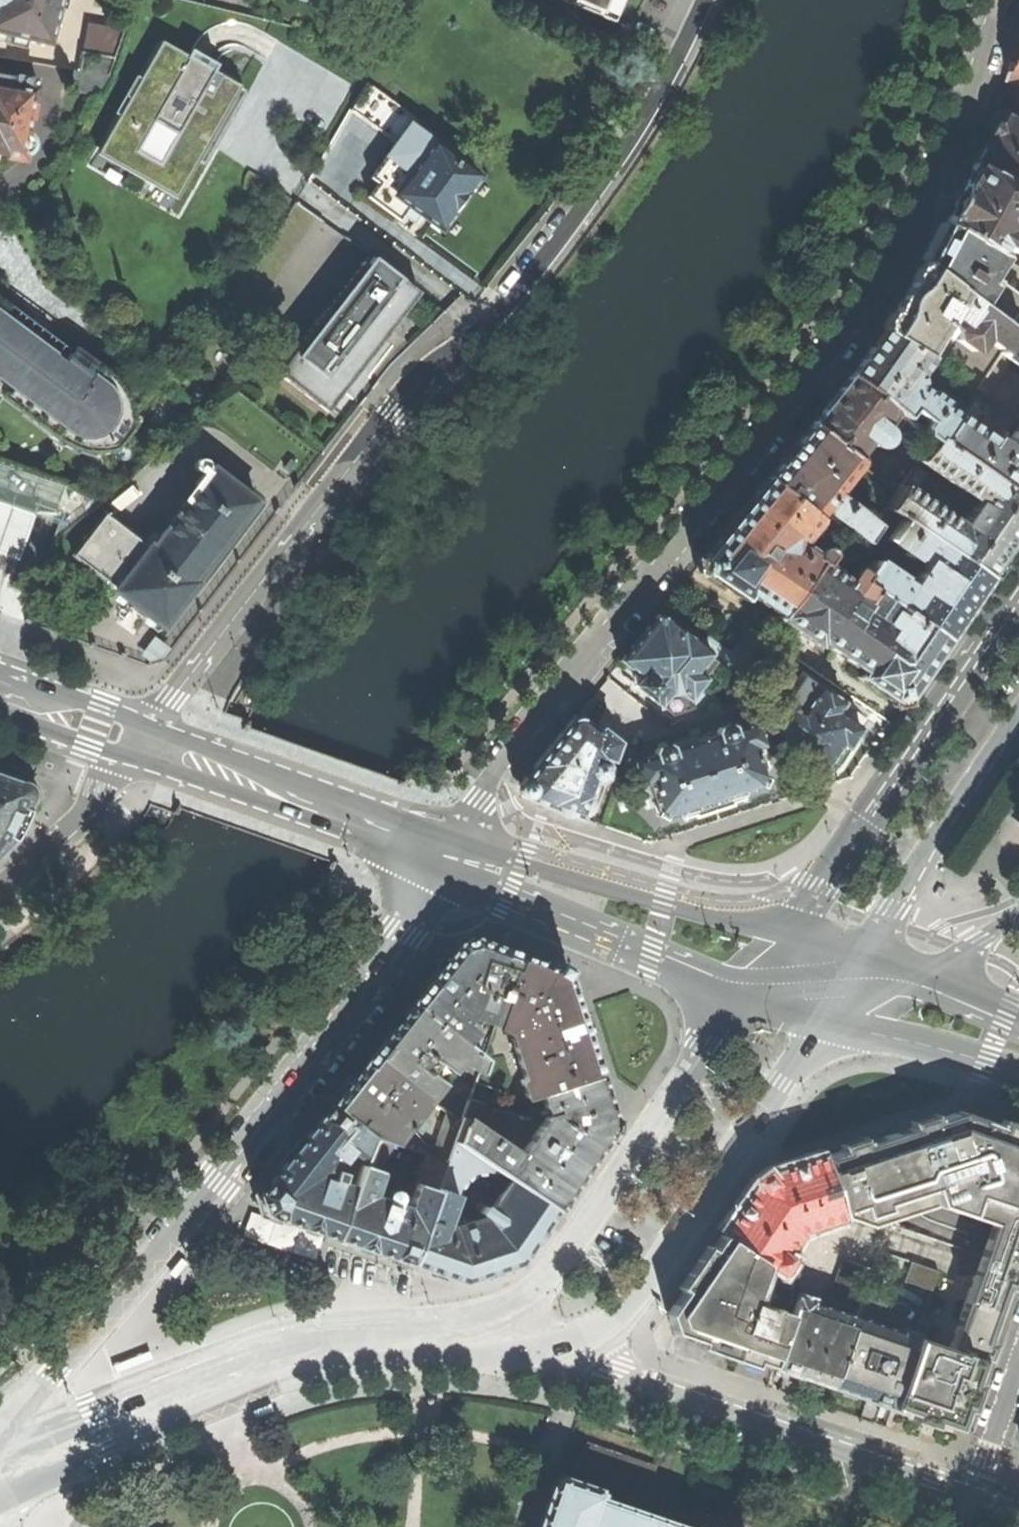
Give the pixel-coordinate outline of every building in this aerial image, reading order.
[(28,39),(49,43),(57,7),(65,9),(67,0),(0,0),(0,32),(13,35),(28,39)] [(612,21),(620,0),(572,0),(570,5),(612,21)] [(1017,39),(1006,73),(1004,81),(1018,86),(1018,31),(1017,39)] [(26,49),(28,39),(13,35),(11,45),(26,49)] [(96,154),(176,199),(197,162),(202,165),(231,113),(244,91),(239,88),(240,86),(214,71),(218,64),(191,49),(187,56),(161,41),(96,154)] [(81,53),(79,71),(107,76),(113,59),(81,53)] [(71,90),(96,95),(107,76),(79,71),(74,70),(71,90)] [(23,160),(24,152),(27,150),(29,147),(30,142),(30,138),(27,134),(36,79),(15,76),(11,77),(9,81),(9,87),(6,87),(6,92),(0,91),(0,156),(23,160)] [(408,126),(414,118),(366,85),(350,113),(395,144),(408,126)] [(972,163),(1018,189),(1018,123),(998,111),(987,130),(984,136),(972,163)] [(440,229),(478,177),(442,151),(408,126),(395,144),(370,178),(377,184),(367,197),(398,220),(402,215),(411,223),(414,218),(418,214),(440,229)] [(944,221),(994,252),(1000,242),(1018,254),(1018,228),(1017,227),(1018,223),(1018,189),(972,163),(960,188),(944,221)] [(922,264),(1009,329),(1018,315),(1018,267),(1017,266),(994,252),(944,221),(934,243),(922,264)] [(277,372),(327,411),(398,320),(420,292),(373,256),(367,264),(363,261),(277,372)] [(897,306),(881,330),(923,355),(947,317),(959,326),(954,334),(955,339),(971,351),(981,336),(1002,351),(1014,333),(1009,329),(922,264),(909,286),(897,306)] [(1009,329),(1014,333),(1018,336),(1018,315),(1009,329)] [(64,434),(81,437),(94,433),(107,445),(120,429),(106,418),(107,401),(104,387),(85,372),(92,363),(67,345),(57,357),(0,316),(0,387),(64,434)] [(866,353),(849,376),(891,409),(901,417),(908,409),(924,422),(917,430),(931,441),(934,438),(937,440),(954,416),(941,406),(943,403),(926,390),(924,392),(917,386),(915,375),(927,358),(923,355),(881,330),(866,353)] [(1014,333),(1002,351),(1001,353),(1018,367),(1018,336),(1014,333)] [(831,399),(811,425),(852,458),(866,441),(869,443),(872,446),(875,446),(878,446),(881,445),(884,443),(885,441),(886,438),(887,435),(886,432),(885,429),(879,424),(891,409),(849,376),(831,399)] [(1004,445),(993,438),(991,440),(954,415),(954,416),(937,440),(1018,496),(1018,424),(1004,445)] [(790,451),(767,479),(815,517),(822,510),(860,541),(863,542),(865,538),(876,523),(842,496),(842,497),(836,492),(858,463),(852,458),(811,425),(790,451)] [(1018,530),(1018,496),(937,440),(934,438),(931,441),(918,461),(967,495),(969,494),(972,490),(976,492),(977,504),(975,508),(973,507),(972,508),(964,519),(964,521),(965,522),(963,525),(952,528),(949,526),(951,522),(951,519),(901,485),(885,509),(987,578),(1011,541),(1018,530)] [(224,544),(257,501),(213,467),(152,546),(149,544),(147,545),(104,512),(71,554),(116,588),(114,590),(128,601),(122,608),(142,624),(148,616),(163,627),(198,582),(196,580),(224,544)] [(739,514),(696,566),(743,598),(747,593),(780,614),(816,561),(822,564),(823,563),(828,555),(827,550),(824,548),(819,550),(815,554),(801,544),(802,539),(819,521),(815,517),(767,479),(739,514)] [(19,560),(36,514),(12,505),(0,501),(0,553),(19,560)] [(968,605),(987,578),(885,509),(876,523),(865,538),(881,550),(887,541),(907,554),(901,562),(918,573),(909,585),(901,587),(900,579),(872,561),(863,574),(859,581),(945,639),(968,605)] [(838,574),(823,563),(822,564),(816,561),(780,614),(781,615),(778,619),(816,645),(820,640),(863,671),(859,677),(900,705),(925,668),(945,639),(859,581),(863,574),(849,564),(845,563),(838,574)] [(639,637),(619,661),(641,679),(636,685),(660,704),(661,703),(673,712),(691,706),(688,698),(704,679),(702,677),(715,662),(739,680),(750,671),(753,668),(705,634),(697,644),(679,629),(678,631),(657,614),(639,637)] [(799,748),(787,767),(808,781),(820,763),(825,766),(834,754),(841,744),(847,748),(850,744),(851,745),(859,733),(858,732),(861,728),(837,712),(844,703),(824,690),(824,691),(803,677),(784,704),(787,706),(775,723),(776,729),(799,746),(798,747),(799,748)] [(560,810),(581,818),(588,795),(598,798),(607,771),(603,762),(604,759),(609,761),(615,741),(600,729),(596,732),(575,716),(520,784),(525,798),(560,810)] [(694,806),(697,816),(735,804),(732,794),(740,792),(758,786),(764,777),(754,747),(763,745),(756,723),(733,730),(732,727),(728,725),(718,728),(716,731),(717,734),(710,737),(708,732),(693,737),(692,736),(675,741),(677,748),(672,750),(671,746),(667,744),(657,747),(655,751),(656,754),(633,762),(640,783),(648,781),(657,810),(666,815),(689,808),(694,806)] [(20,835),(34,794),(32,787),(28,782),(0,772),(0,856),(20,835)] [(438,968),(411,1002),(461,1042),(468,1034),(467,1026),(461,1022),(469,1013),(496,1022),(519,955),(473,938),(459,943),(438,968)] [(564,971),(519,955),(496,1022),(495,1025),(508,1029),(523,1078),(519,1080),(525,1097),(539,1092),(597,1074),(581,1026),(564,971)] [(391,1027),(371,1053),(426,1097),(454,1061),(463,1061),(478,1072),(483,1059),(461,1042),(411,1002),(391,1027)] [(331,1103),(371,1135),(379,1138),(390,1142),(426,1097),(371,1053),(351,1077),(331,1103)] [(613,1125),(597,1074),(539,1092),(544,1107),(555,1104),(558,1113),(545,1117),(511,1169),(506,1165),(515,1152),(474,1125),(483,1103),(469,1099),(460,1124),(454,1141),(500,1172),(511,1179),(556,1210),(587,1164),(613,1125)] [(299,1226),(335,1238),(352,1187),(340,1183),(343,1172),(333,1169),(330,1179),(324,1177),(336,1164),(330,1159),(334,1156),(340,1161),(349,1150),(360,1159),(363,1159),(371,1135),(331,1103),(257,1195),(258,1198),(262,1211),(262,1212),(262,1213),(299,1226)] [(862,1143),(823,1156),(832,1184),(833,1183),(833,1185),(836,1193),(844,1218),(875,1230),(939,1207),(960,1215),(992,1122),(972,1115),(959,1111),(899,1131),(862,1143)] [(427,1155),(447,1161),(454,1141),(460,1124),(446,1113),(434,1148),(424,1144),(421,1153),(427,1155)] [(992,1122),(960,1215),(990,1224),(973,1276),(1007,1288),(1017,1259),(1018,1253),(1018,1132),(992,1122)] [(411,1264),(447,1161),(427,1155),(408,1208),(398,1205),(399,1202),(397,1202),(399,1197),(399,1194),(398,1192),(397,1190),(395,1189),(392,1189),(390,1189),(388,1190),(386,1192),(384,1197),(383,1197),(383,1200),(372,1196),(390,1142),(379,1138),(369,1167),(360,1164),(352,1187),(335,1238),(375,1252),(411,1264)] [(550,1219),(556,1210),(511,1179),(489,1210),(484,1216),(484,1217),(452,1227),(444,1225),(454,1196),(458,1197),(460,1191),(463,1185),(467,1181),(471,1177),(475,1175),(481,1174),(485,1175),(491,1175),(497,1177),(500,1172),(454,1141),(447,1161),(411,1264),(462,1282),(519,1263),(550,1219)] [(758,1180),(721,1234),(780,1273),(782,1273),(789,1263),(788,1258),(786,1257),(786,1254),(798,1235),(805,1231),(844,1218),(836,1193),(819,1198),(817,1190),(832,1185),(832,1186),(833,1185),(833,1183),(832,1184),(823,1156),(760,1177),(758,1180)] [(479,1212),(484,1216),(489,1210),(483,1206),(479,1212)] [(723,1350),(772,1367),(797,1295),(802,1280),(782,1273),(780,1273),(721,1234),(666,1314),(673,1333),(723,1350)] [(177,1276),(190,1261),(184,1256),(171,1271),(177,1276)] [(828,1302),(858,1312),(865,1290),(872,1270),(843,1260),(828,1302)] [(904,1281),(931,1290),(938,1271),(911,1262),(904,1281)] [(932,1421),(958,1430),(965,1408),(997,1318),(1007,1288),(973,1276),(949,1348),(915,1337),(891,1408),(904,1412),(932,1421)] [(880,1404),(891,1408),(915,1337),(916,1336),(901,1331),(900,1333),(873,1324),(875,1316),(877,1317),(884,1300),(883,1297),(865,1290),(858,1312),(855,1318),(832,1386),(849,1392),(866,1398),(859,1418),(874,1423),(880,1404)] [(817,1381),(832,1386),(855,1318),(811,1303),(812,1301),(797,1295),(772,1367),(784,1371),(777,1390),(792,1395),(799,1375),(817,1381)] [(273,1400),(255,1408),(259,1417),(277,1409),(273,1400)] [(647,1512),(598,1495),(600,1490),(597,1489),(598,1486),(558,1473),(556,1477),(554,1484),(550,1482),(535,1526),(691,1526),(647,1512)]
